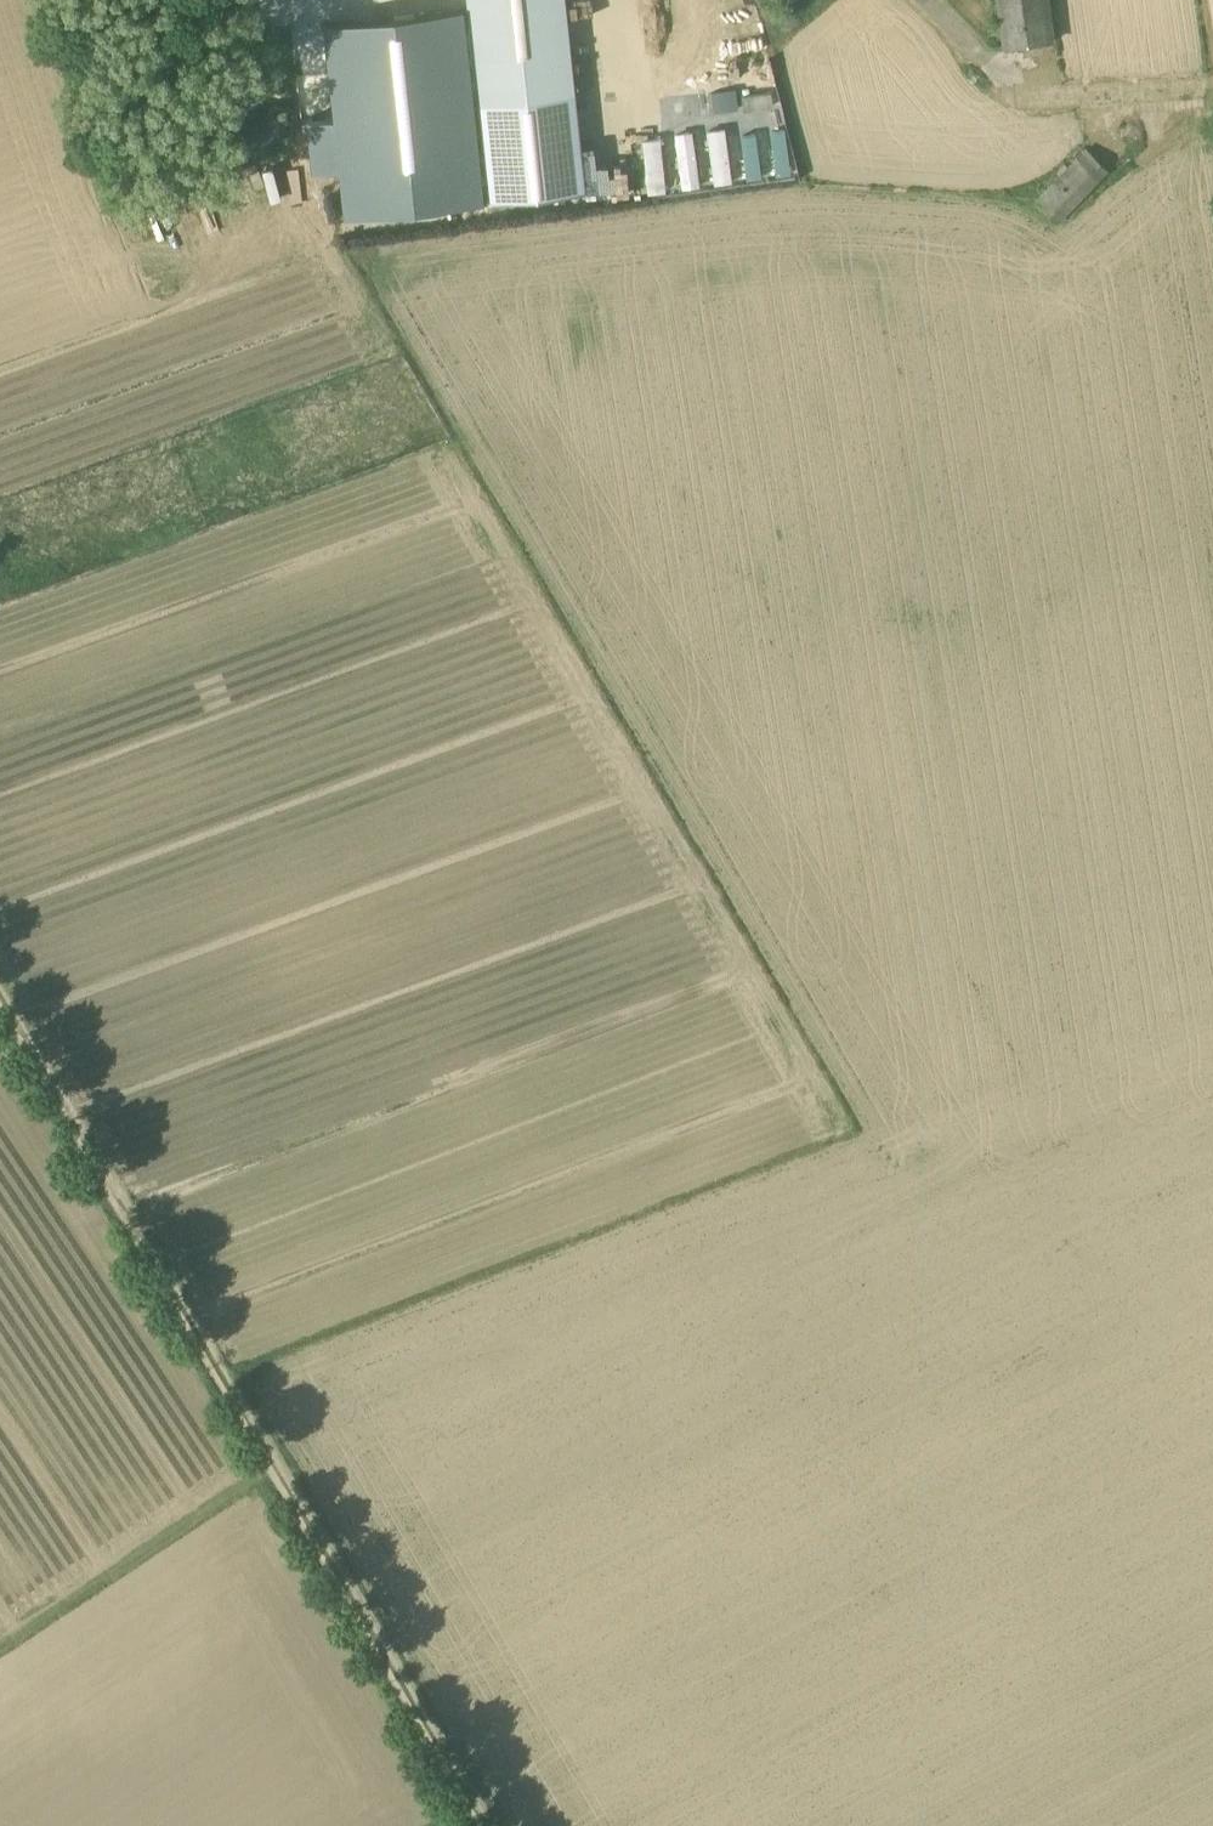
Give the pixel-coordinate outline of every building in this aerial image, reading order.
[(491,200),(584,188),(564,0),(468,0),(491,200)] [(1005,47),(1056,40),(1050,0),(998,0),(1005,47)] [(488,200),(467,7),(323,23),(333,118),(306,121),(311,172),(339,169),(344,216),(488,200)] [(707,137),(712,179),(727,177),(722,135),(707,137)] [(1088,144),(1036,199),(1061,222),(1113,167),(1088,144)] [(617,187),(617,157),(591,157),(591,188),(617,187)]
